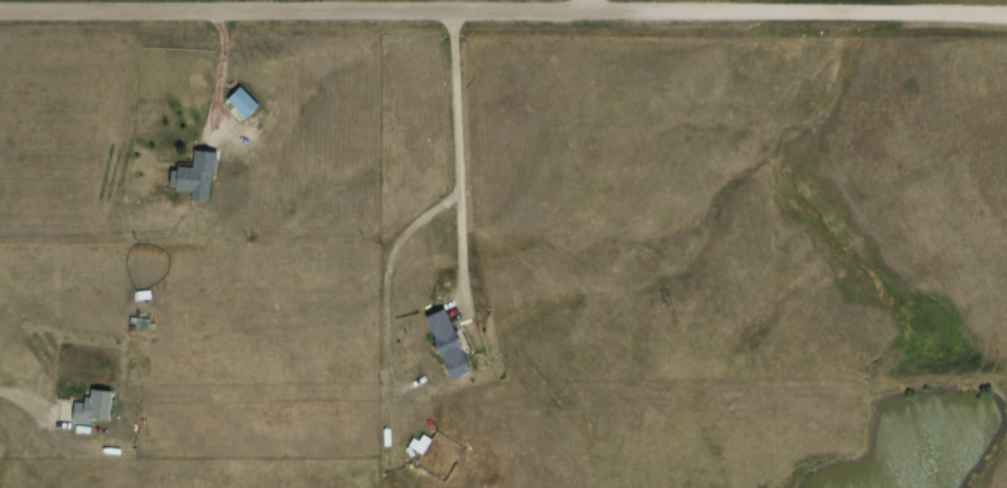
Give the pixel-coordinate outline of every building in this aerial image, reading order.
[(192,207),(211,209),(215,160),(196,158),(194,177),(178,176),(176,198),(192,199),(192,207)] [(449,388),(471,382),(451,317),(429,324),(449,388)] [(109,429),(112,399),(91,397),(90,410),(74,409),(72,431),(90,433),(90,427),(109,429)]
